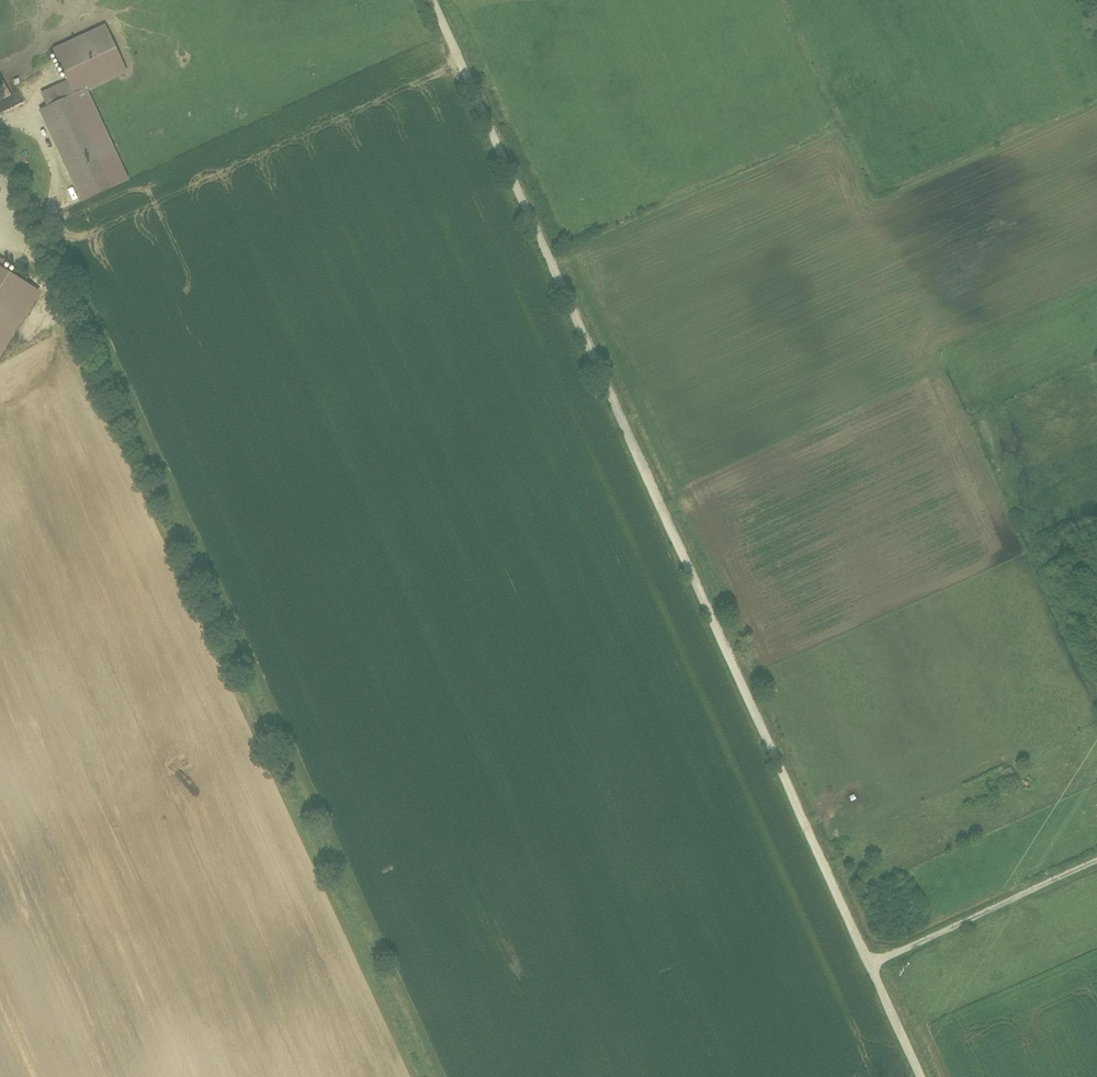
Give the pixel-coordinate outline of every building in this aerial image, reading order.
[(123,69),(102,23),(51,47),(66,78),(72,92),(84,87),(123,69)] [(10,98),(0,77),(0,102),(10,98)] [(72,92),(66,78),(41,90),(47,104),(72,92)] [(126,178),(84,87),(72,92),(47,104),(37,109),(79,200),(126,178)] [(37,291),(0,269),(0,355),(37,291)]
